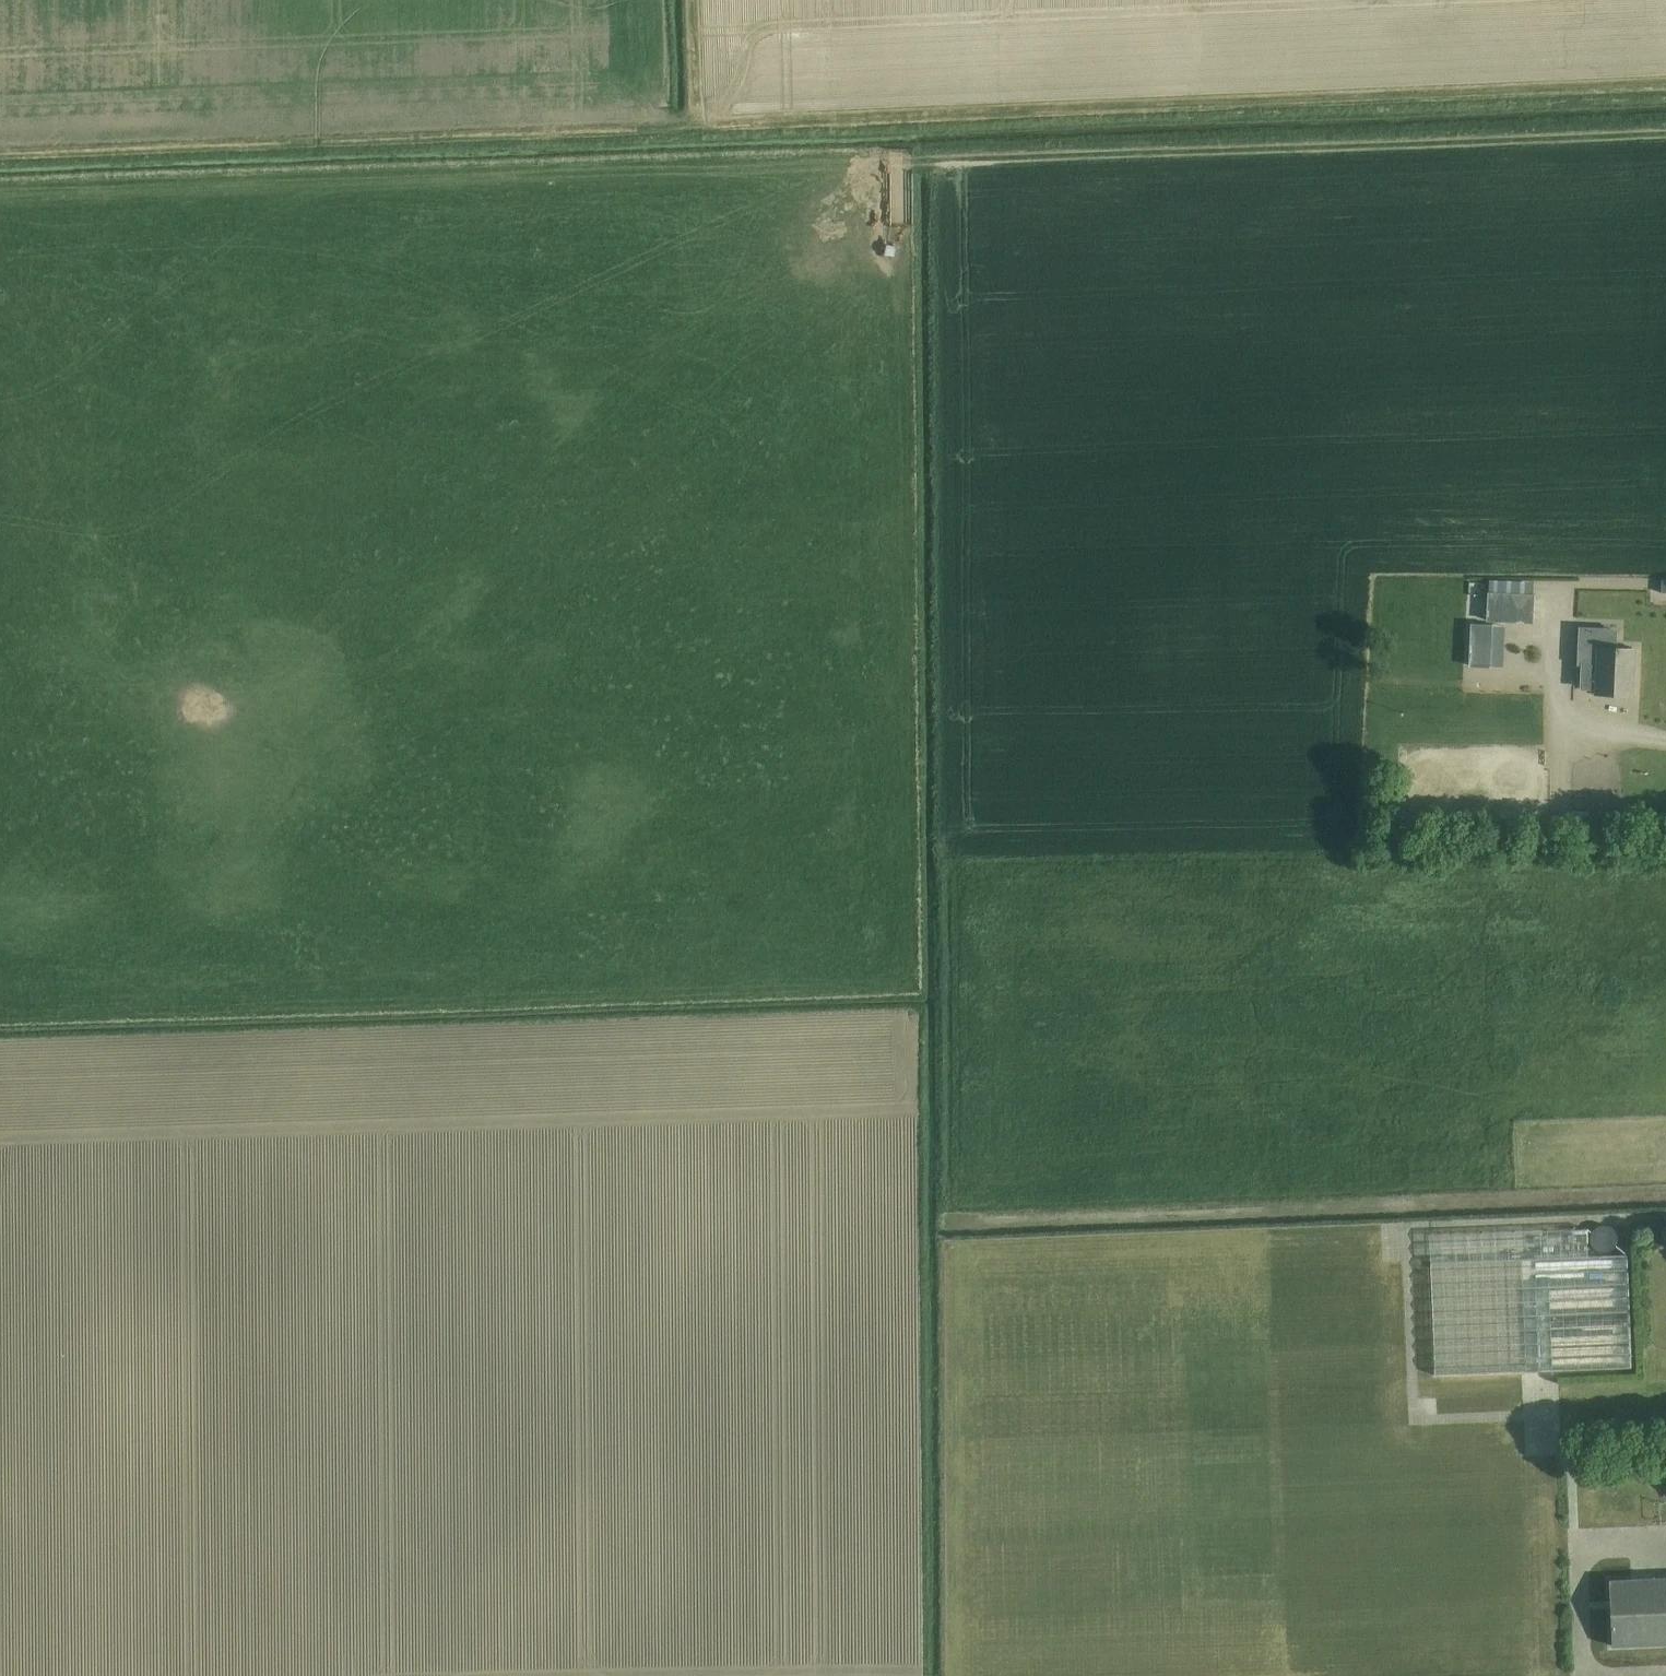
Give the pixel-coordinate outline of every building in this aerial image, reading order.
[(1489,592),(1487,621),(1533,623),(1534,594),(1489,592)] [(1472,624),(1469,667),(1490,669),(1490,667),(1492,625),(1472,624)] [(1635,648),(1614,647),(1598,646),(1597,665),(1582,664),(1581,687),(1596,688),(1595,694),(1633,695),(1635,648)] [(1594,1249),(1599,1252),(1603,1252),(1608,1252),(1612,1249),(1616,1245),(1617,1242),(1618,1237),(1617,1233),(1613,1229),(1609,1227),(1602,1226),(1598,1227),(1595,1229),(1592,1233),(1591,1236),(1591,1241),(1592,1246),(1594,1249)] [(1588,1228),(1429,1235),(1435,1375),(1632,1367),(1627,1257),(1589,1258),(1588,1228)] [(1665,1644),(1665,1577),(1611,1580),(1614,1646),(1665,1644)]
